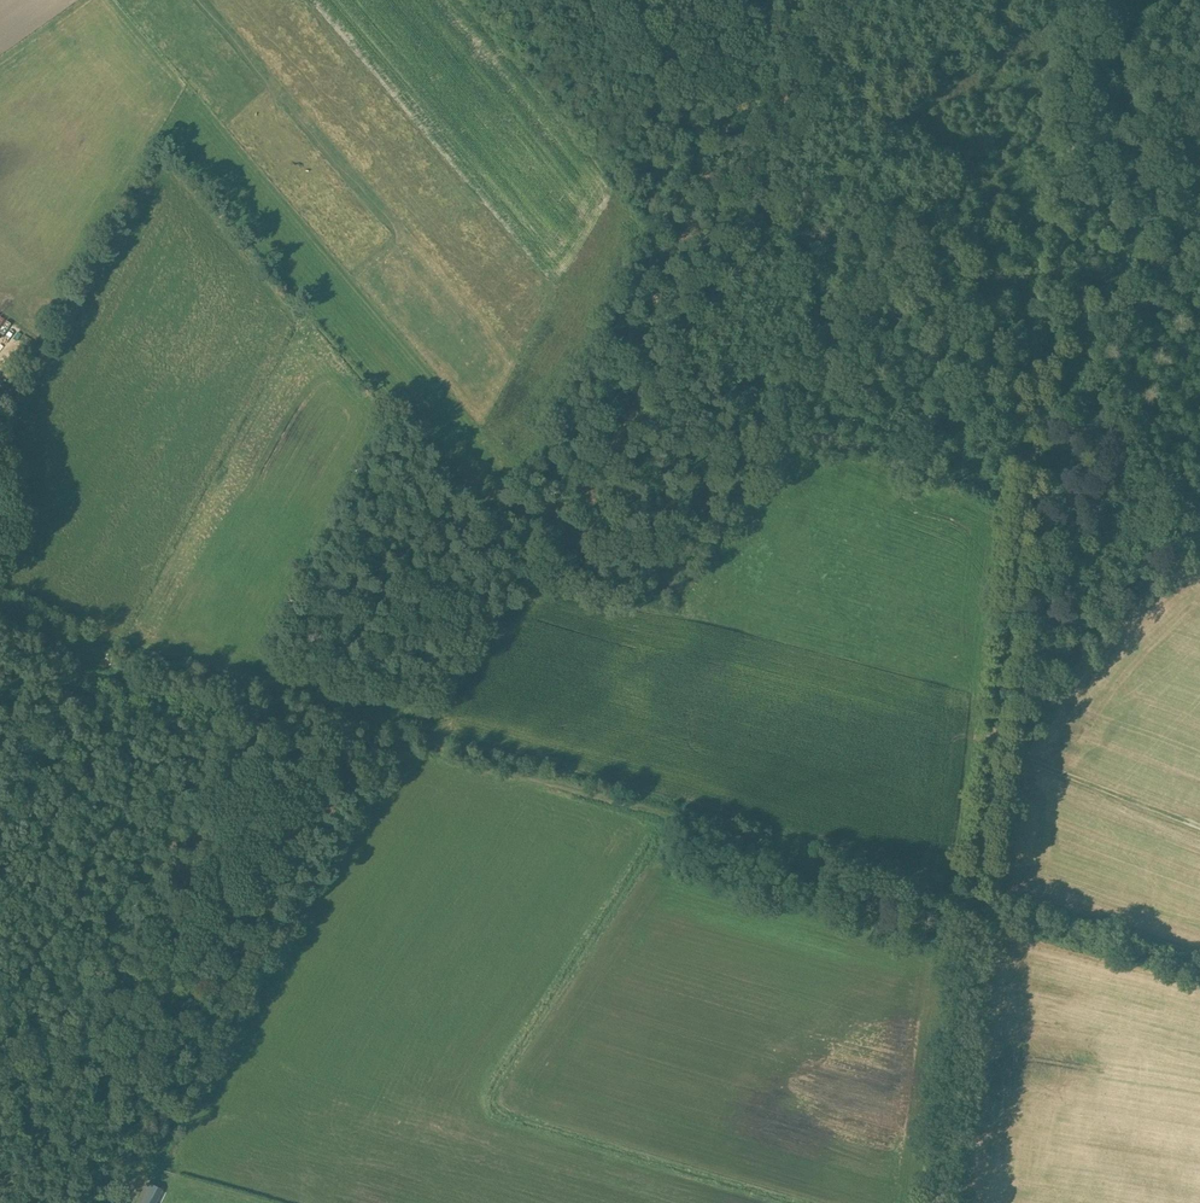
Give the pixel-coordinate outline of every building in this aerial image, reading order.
[(49,288),(43,305),(50,307),(55,290),(49,288)] [(138,1202),(157,1202),(163,1190),(148,1183),(138,1202)]
